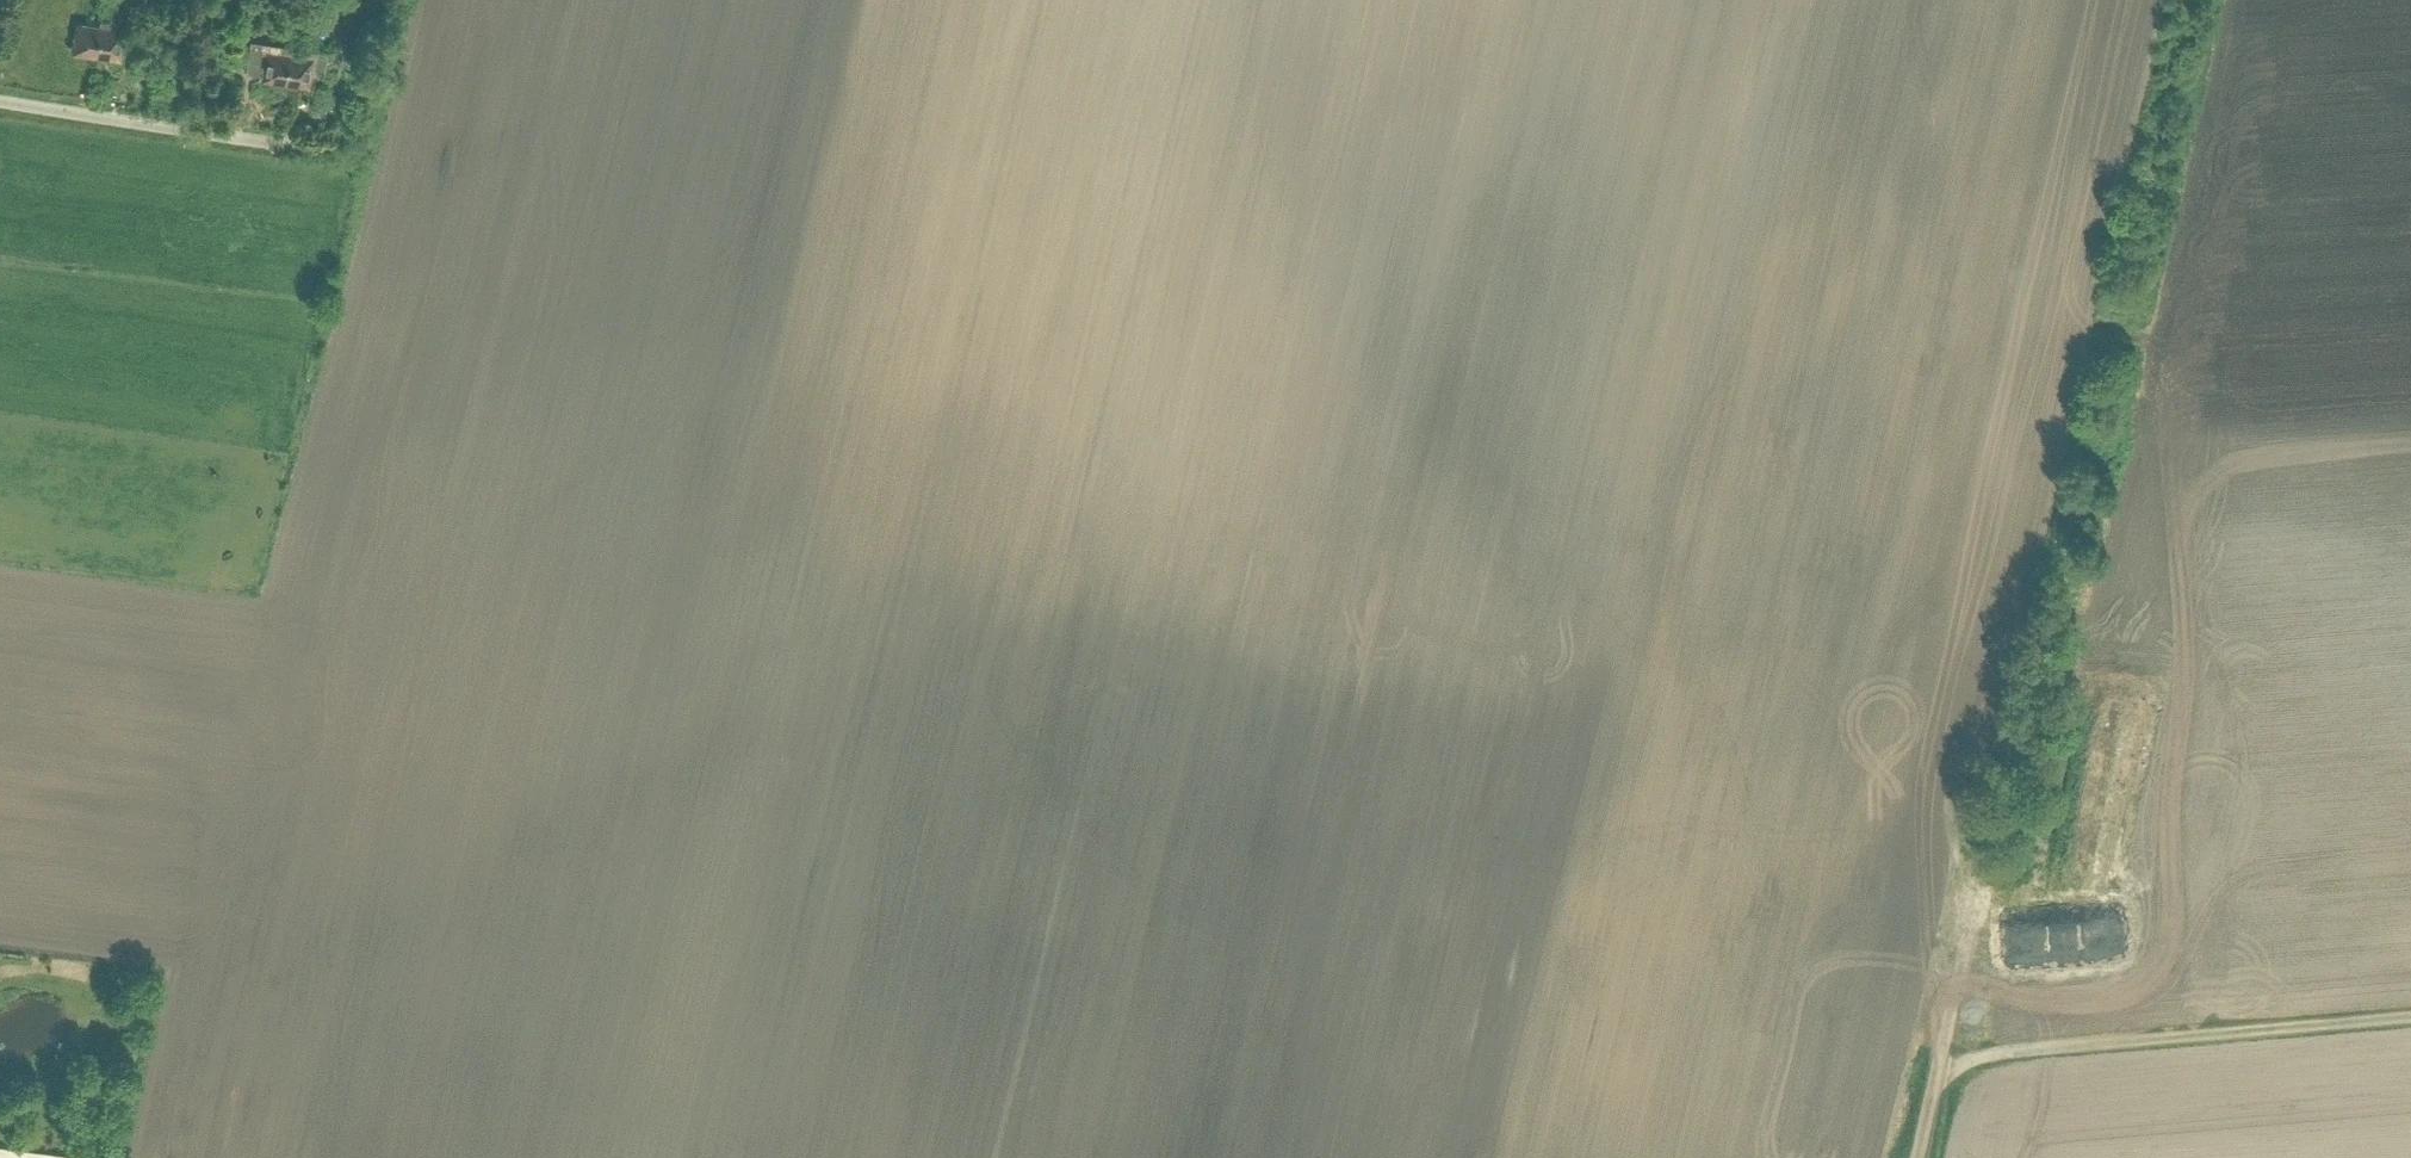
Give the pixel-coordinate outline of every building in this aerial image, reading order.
[(78,31),(75,51),(98,54),(103,19),(101,19),(100,25),(79,22),(77,31),(78,31)] [(130,39),(132,23),(103,19),(98,54),(116,57),(117,48),(123,48),(124,38),(130,39)] [(292,82),(297,47),(252,40),(247,71),(264,74),(263,78),(292,82)] [(297,47),(292,82),(309,84),(311,71),(323,72),(324,67),(326,51),(297,47)]
